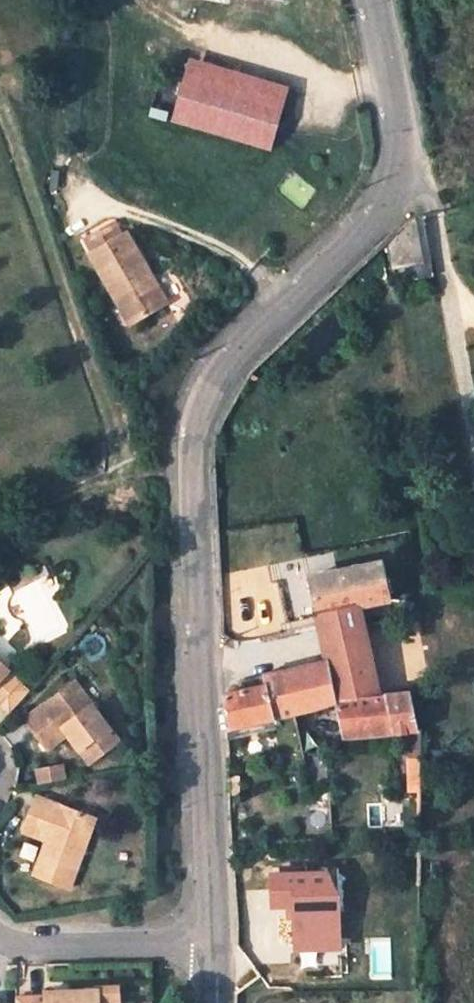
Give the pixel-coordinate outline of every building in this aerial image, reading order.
[(283,88),(193,58),(175,114),(264,143),(283,88)] [(130,295),(148,324),(178,307),(133,232),(122,237),(111,217),(77,237),(116,303),(130,295)] [(425,266),(416,219),(404,227),(394,234),(386,242),(395,269),(425,266)] [(130,295),(116,303),(134,333),(148,324),(130,295)] [(310,577),(318,615),(363,606),(394,600),(386,561),(310,577)] [(337,708),(379,698),(363,606),(318,615),(323,642),(327,661),(337,708)] [(285,671),(296,718),(337,708),(327,661),(285,671)] [(21,682),(0,665),(0,705),(21,682)] [(278,786),(308,783),(305,753),(296,718),(285,671),(261,677),(264,687),(223,696),(228,737),(225,737),(225,744),(274,738),(278,786)] [(23,720),(42,745),(63,729),(70,738),(89,763),(119,739),(74,680),(23,720)] [(21,682),(0,705),(0,706),(8,712),(29,689),(21,682)] [(379,698),(337,708),(345,744),(408,730),(409,745),(420,746),(420,726),(410,691),(379,698)] [(63,729),(42,745),(50,754),(70,738),(63,729)] [(328,751),(305,753),(308,783),(329,782),(328,751)] [(407,788),(420,788),(420,760),(407,759),(407,788)] [(64,761),(37,766),(40,783),(68,778),(64,761)] [(36,796),(23,824),(48,834),(44,844),(31,873),(66,888),(94,820),(36,796)] [(19,834),(44,844),(48,834),(23,824),(19,834)] [(408,828),(408,842),(421,842),(421,828),(408,828)] [(299,913),(299,951),(348,952),(349,870),(277,870),(277,913),(299,913)] [(95,988),(95,1002),(116,1002),(116,987),(95,988)] [(43,991),(43,1000),(28,1001),(28,1002),(95,1002),(95,988),(43,991)]
